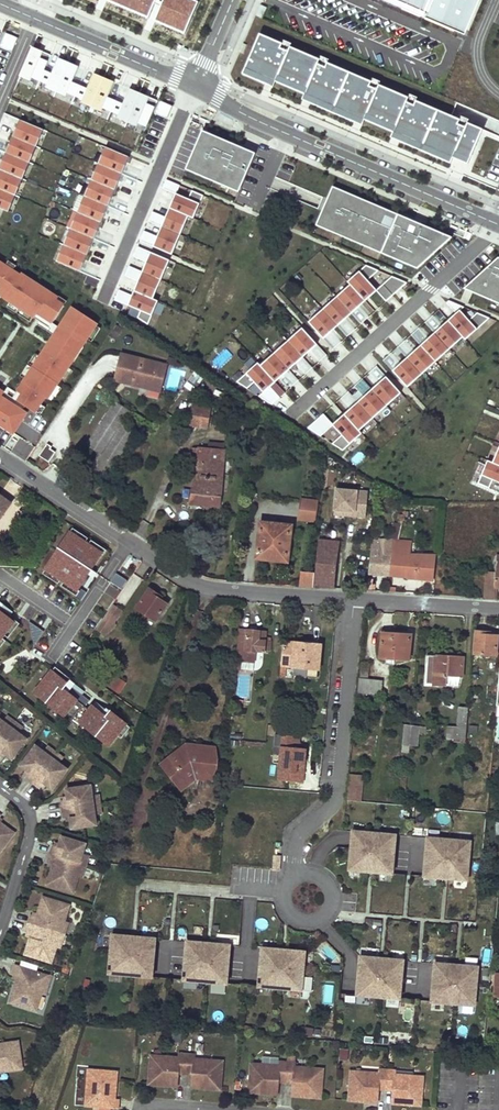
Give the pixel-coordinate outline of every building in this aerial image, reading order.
[(196,0),(109,0),(109,1),(148,17),(154,2),(163,6),(156,22),(186,34),(199,2),(196,0)] [(465,35),(467,30),(480,0),(383,0),(465,35)] [(467,30),(470,31),(483,0),(480,0),(467,30)] [(261,5),(256,16),(263,18),(267,8),(261,5)] [(5,33),(0,46),(0,47),(12,52),(18,38),(5,33)] [(483,130),(260,34),(245,69),(276,82),(278,76),(307,89),(305,94),(365,120),(367,115),(396,127),(393,132),(453,158),(456,152),(471,159),(483,130)] [(31,50),(20,76),(31,81),(32,78),(40,81),(44,70),(51,55),(42,51),(41,54),(31,50)] [(52,73),(44,70),(40,81),(48,84),(46,87),(56,91),(67,66),(57,61),(52,73)] [(77,70),(67,66),(56,91),(66,96),(67,93),(75,96),(80,85),(72,82),(77,70)] [(276,82),(245,69),(243,74),(273,88),(276,82)] [(307,89),(278,76),(276,82),(305,94),(307,89)] [(88,89),(80,85),(75,96),(83,99),(82,102),(92,107),(103,81),(93,77),(88,89)] [(113,85),(103,81),(92,107),(102,111),(103,108),(111,111),(116,101),(108,97),(113,85)] [(123,104),(116,101),(111,111),(119,115),(117,118),(127,122),(138,96),(128,92),(123,104)] [(365,120),(305,94),(302,100),(362,126),(365,120)] [(148,100),(138,96),(127,122),(137,126),(139,123),(147,127),(158,101),(149,97),(148,100)] [(173,106),(160,101),(155,114),(167,119),(173,106)] [(204,126),(206,120),(194,115),(191,121),(204,126)] [(396,127),(367,115),(365,120),(393,132),(396,127)] [(41,129),(20,120),(13,136),(34,145),(41,129)] [(44,130),(41,129),(34,145),(37,146),(44,130)] [(256,153),(203,130),(199,139),(196,146),(194,152),(191,158),(188,165),(186,169),(239,192),(241,187),(244,181),(247,175),(249,168),(252,162),(255,156),(256,153)] [(453,158),(393,132),(391,138),(451,164),(453,158)] [(34,145),(13,136),(6,152),(27,162),(34,145)] [(37,146),(34,145),(27,162),(30,163),(37,146)] [(108,148),(106,147),(98,164),(101,165),(108,148)] [(129,157),(108,148),(101,165),(122,174),(129,157)] [(6,152),(0,166),(0,169),(20,178),(27,162),(6,152)] [(468,164),(471,159),(456,152),(453,158),(468,164)] [(30,163),(27,162),(20,178),(23,179),(30,163)] [(101,165),(98,164),(92,180),(94,181),(101,165)] [(122,174),(101,165),(94,181),(115,190),(122,174)] [(0,169),(0,189),(13,194),(20,178),(0,169)] [(23,179),(20,178),(13,194),(16,195),(23,179)] [(180,185),(167,179),(163,188),(176,194),(170,208),(189,216),(194,218),(204,195),(192,190),(189,199),(177,193),(180,185)] [(94,181),(92,180),(85,196),(87,197),(94,181)] [(115,190),(94,181),(87,197),(108,206),(115,190)] [(452,237),(333,186),(328,199),(323,211),(316,225),(409,265),(418,269),(452,237)] [(0,189),(0,208),(6,211),(13,194),(0,189)] [(16,195),(13,194),(6,211),(9,212),(16,195)] [(87,197),(85,196),(78,212),(80,213),(87,197)] [(108,206),(87,197),(80,213),(101,222),(108,206)] [(189,216),(170,208),(174,210),(170,219),(166,217),(153,211),(149,221),(181,235),(189,216)] [(80,213),(78,212),(71,229),(73,230),(80,213)] [(101,222),(80,213),(73,230),(94,239),(101,222)] [(181,235),(149,221),(166,229),(162,238),(158,236),(145,231),(140,241),(172,255),(181,235)] [(162,238),(166,229),(162,227),(158,236),(162,238)] [(73,230),(71,229),(64,245),(66,246),(73,230)] [(94,239),(73,230),(66,246),(87,255),(94,239)] [(57,262),(59,263),(66,246),(64,245),(57,262)] [(87,255),(66,246),(59,263),(80,272),(87,255)] [(170,260),(138,246),(134,256),(147,262),(151,264),(147,273),(143,272),(129,266),(161,280),(170,260)] [(498,257),(494,261),(487,267),(482,272),(477,277),(472,281),(467,286),(464,288),(491,300),(498,303),(498,257)] [(9,260),(6,264),(13,269),(16,265),(9,260)] [(1,286),(0,287),(0,295),(10,301),(33,316),(34,317),(37,313),(52,323),(64,305),(56,300),(58,297),(21,273),(20,274),(13,269),(6,264),(0,261),(0,286),(1,286)] [(147,273),(151,264),(147,262),(143,272),(147,273)] [(379,270),(366,265),(348,282),(351,284),(366,301),(377,291),(387,301),(394,295),(384,284),(377,290),(368,280),(379,270)] [(161,280),(129,266),(125,276),(138,282),(142,283),(139,292),(135,290),(134,291),(153,299),(161,280)] [(407,283),(392,276),(384,284),(394,295),(407,283)] [(366,301),(351,284),(337,297),(352,313),(360,306),(357,303),(362,298),(365,301),(366,301)] [(132,295),(119,290),(115,300),(141,311),(138,318),(148,325),(158,301),(153,299),(134,291),(132,295)] [(376,293),(351,316),(358,325),(383,302),(376,293)] [(56,300),(64,305),(67,301),(59,296),(58,297),(56,300)] [(352,313),(337,297),(323,309),(338,326),(346,319),(343,315),(349,310),(352,313)] [(362,298),(357,303),(360,306),(365,301),(362,298)] [(456,313),(448,320),(463,337),(471,329),(474,333),(490,318),(478,313),(469,320),(461,310),(464,307),(449,300),(447,303),(456,313)] [(30,321),(33,316),(10,301),(7,306),(30,321)] [(49,351),(44,349),(40,356),(33,366),(32,367),(25,378),(17,390),(22,393),(17,400),(25,405),(35,412),(40,404),(45,397),(48,398),(73,360),(70,358),(79,344),(82,346),(87,338),(95,326),(97,323),(72,306),(59,327),(56,331),(60,334),(49,351)] [(338,326),(323,309),(309,322),(324,339),(332,331),(329,328),(335,323),(338,326)] [(352,313),(349,310),(343,315),(346,319),(352,313)] [(59,327),(52,323),(37,313),(34,317),(49,327),(47,330),(54,335),(44,349),(49,351),(60,334),(56,331),(59,327)] [(443,326),(435,333),(450,349),(463,337),(448,320),(451,324),(446,329),(443,326)] [(446,329),(451,324),(448,320),(443,326),(446,329)] [(338,326),(335,323),(329,328),(332,331),(338,326)] [(95,326),(87,338),(92,341),(100,329),(95,326)] [(318,344),(303,328),(288,341),(303,357),(300,354),(306,348),(309,352),(318,344)] [(429,338),(421,345),(436,361),(450,349),(435,333),(438,336),(432,341),(429,338)] [(432,341),(438,336),(435,333),(429,338),(432,341)] [(288,341),(274,353),(289,370),(290,370),(287,366),(292,361),(295,364),(303,357),(288,341)] [(70,358),(73,360),(74,361),(83,347),(82,346),(79,344),(70,358)] [(415,351),(407,358),(422,374),(436,361),(421,345),(424,349),(418,354),(415,351)] [(418,354),(424,349),(421,345),(415,351),(418,354)] [(306,348),(300,354),(303,357),(309,352),(306,348)] [(28,363),(33,366),(40,356),(35,353),(28,363)] [(289,370),(274,353),(261,365),(276,382),(273,379),(279,373),(282,377),(289,370)] [(121,355),(114,380),(134,385),(140,386),(152,389),(158,364),(121,355)] [(401,363),(393,371),(407,387),(422,374),(407,358),(410,361),(404,367),(401,363)] [(404,367),(410,361),(407,358),(401,363),(404,367)] [(292,361),(287,366),(290,370),(295,364),(292,361)] [(261,365),(258,363),(237,382),(248,389),(255,382),(263,392),(259,396),(272,404),(280,397),(271,387),(276,382),(261,365)] [(20,375),(25,378),(32,367),(27,364),(20,375)] [(158,364),(152,389),(160,391),(166,366),(158,364)] [(279,373),(273,379),(276,382),(282,377),(279,373)] [(401,393),(386,376),(378,384),(381,387),(375,392),(372,389),(387,406),(401,393)] [(375,392),(381,387),(378,384),(372,389),(375,392)] [(13,433),(27,412),(22,409),(25,405),(17,400),(12,397),(0,389),(0,425),(13,433)] [(373,418),(387,406),(372,389),(364,396),(367,400),(361,405),(358,402),(373,418)] [(22,393),(17,390),(12,397),(17,400),(22,393)] [(361,405),(367,400),(364,396),(358,402),(361,405)] [(130,412),(115,402),(87,444),(99,452),(102,454),(96,463),(90,473),(105,482),(137,434),(126,427),(130,421),(126,418),(130,412)] [(193,402),(189,426),(200,428),(204,404),(193,402)] [(344,414),(359,431),(373,418),(358,402),(350,409),(353,412),(348,417),(345,414),(344,414)] [(40,404),(35,412),(39,415),(45,407),(40,404)] [(204,404),(200,428),(208,429),(212,405),(204,404)] [(348,417),(353,412),(350,409),(345,414),(348,417)] [(134,415),(130,412),(126,418),(130,421),(134,415)] [(359,431),(344,414),(333,424),(324,414),(308,428),(321,436),(333,425),(342,435),(332,443),(343,450),(362,434),(359,431)] [(332,444),(339,435),(330,428),(323,437),(332,444)] [(12,454),(27,459),(33,443),(17,438),(12,454)] [(225,444),(210,443),(209,449),(224,451),(225,444)] [(40,456),(49,461),(55,452),(50,449),(51,447),(48,444),(40,456)] [(197,460),(190,504),(220,506),(224,451),(209,449),(193,448),(191,460),(197,460)] [(99,452),(93,461),(96,463),(102,454),(99,452)] [(488,460),(478,483),(490,488),(493,480),(498,482),(498,465),(493,463),(488,460)] [(354,516),(366,518),(368,492),(336,489),(334,510),(355,512),(354,516)] [(6,505),(0,512),(0,519),(12,503),(0,495),(0,501),(6,505)] [(318,500),(301,499),(299,519),(316,520),(318,500)] [(145,534),(149,524),(142,522),(138,532),(145,534)] [(257,558),(287,561),(291,526),(261,523),(257,558)] [(390,537),(398,539),(401,525),(393,523),(390,537)] [(73,528),(70,533),(86,543),(89,538),(73,528)] [(86,543),(70,533),(47,569),(62,579),(65,581),(78,590),(79,589),(89,573),(91,570),(102,554),(102,553),(89,545),(86,543)] [(371,545),(369,574),(390,576),(393,541),(378,539),(378,535),(375,534),(374,539),(372,539),(371,545)] [(89,545),(102,553),(102,554),(104,555),(107,550),(92,540),(89,545)] [(315,573),(313,587),(335,589),(340,542),(318,540),(315,573)] [(410,542),(393,541),(390,576),(407,577),(407,578),(433,581),(435,556),(409,555),(410,542)] [(496,587),(498,587),(498,556),(496,556),(495,572),(485,572),(485,577),(487,577),(485,599),(495,600),(496,587)] [(62,579),(47,569),(43,574),(59,584),(62,579)] [(300,587),(313,587),(315,573),(302,572),(300,587)] [(123,589),(129,580),(117,573),(111,582),(123,589)] [(134,574),(120,600),(127,604),(142,578),(134,574)] [(79,589),(78,590),(65,581),(62,586),(77,595),(80,590),(79,589)] [(88,592),(82,588),(80,590),(77,595),(76,597),(82,601),(88,592)] [(156,621),(167,604),(160,599),(161,596),(149,588),(136,608),(156,621)] [(122,610),(113,604),(96,629),(105,635),(122,610)] [(1,637),(3,634),(13,622),(13,621),(0,611),(0,639),(1,637)] [(13,621),(13,622),(3,634),(8,638),(19,623),(15,619),(13,621)] [(30,620),(33,645),(44,631),(30,620)] [(265,652),(267,632),(257,631),(251,630),(239,629),(237,660),(255,662),(256,651),(265,652)] [(383,629),(381,658),(387,658),(395,659),(409,660),(411,635),(398,634),(398,630),(383,629)] [(490,633),(476,631),(474,653),(496,656),(498,636),(489,635),(490,633)] [(295,667),(319,669),(321,645),(311,644),(306,643),(285,641),(283,665),(282,665),(280,677),(285,677),(286,666),(295,667)] [(428,658),(426,684),(446,686),(446,684),(447,676),(461,677),(463,677),(464,657),(435,656),(434,659),(428,658)] [(362,662),(360,692),(381,695),(382,681),(368,680),(370,663),(362,662)] [(64,689),(69,693),(73,689),(75,690),(76,688),(73,686),(75,683),(71,680),(71,679),(55,666),(52,670),(68,683),(64,689)] [(118,736),(128,725),(113,713),(109,718),(106,717),(94,707),(91,711),(69,693),(64,689),(68,683),(52,670),(35,692),(79,727),(82,723),(111,746),(118,736)] [(447,676),(446,684),(459,685),(461,677),(447,676)] [(126,684),(120,680),(114,689),(119,693),(126,684)] [(447,739),(466,740),(469,708),(459,707),(458,727),(448,727),(447,739)] [(6,716),(3,719),(12,725),(14,722),(6,716)] [(11,759),(26,739),(18,734),(20,731),(12,725),(3,719),(2,721),(0,720),(0,756),(2,753),(5,755),(11,759)] [(22,728),(14,722),(12,725),(20,731),(22,728)] [(419,734),(426,735),(427,727),(405,724),(404,744),(410,745),(411,733),(419,734)] [(132,728),(128,725),(118,736),(123,739),(132,728)] [(410,745),(418,746),(419,734),(411,733),(410,745)] [(298,748),(299,737),(274,734),(273,746),(283,747),(281,763),(279,763),(277,780),(302,783),(303,770),(301,770),(302,764),(304,764),(305,749),(298,748)] [(35,746),(20,766),(26,770),(29,772),(27,775),(25,778),(39,788),(41,786),(43,783),(47,785),(52,790),(67,770),(59,764),(61,762),(53,756),(44,749),(43,752),(35,746)] [(53,756),(55,753),(47,746),(44,749),(53,756)] [(178,787),(195,773),(214,776),(214,771),(218,768),(219,759),(216,755),(217,747),(193,746),(193,750),(184,750),(177,755),(176,753),(169,758),(172,763),(166,768),(171,774),(169,776),(178,787)] [(184,746),(176,753),(177,755),(184,750),(193,750),(193,746),(184,746)] [(280,755),(279,763),(281,763),(283,747),(273,746),(272,754),(280,755)] [(53,756),(61,762),(63,759),(55,753),(53,756)] [(160,765),(169,776),(171,774),(166,768),(172,763),(169,758),(160,765)] [(178,787),(181,791),(196,778),(214,780),(214,776),(195,773),(178,787)] [(349,774),(347,800),(351,800),(360,801),(361,801),(363,776),(349,774)] [(90,785),(66,789),(67,796),(68,799),(64,800),(61,800),(64,818),(66,818),(70,817),(71,821),(72,828),(96,825),(95,815),(98,815),(96,804),(94,794),(92,794),(90,785)] [(478,801),(478,809),(486,810),(487,801),(478,801)] [(14,833),(0,823),(0,852),(14,833)] [(396,835),(352,831),(349,870),(392,874),(396,835)] [(86,844),(62,837),(60,843),(59,847),(55,846),(53,845),(47,862),(50,863),(54,864),(52,868),(47,884),(73,893),(79,876),(83,864),(86,854),(83,853),(86,844)] [(470,842),(427,838),(423,877),(467,881),(470,842)] [(69,906),(43,897),(38,914),(37,917),(33,916),(30,915),(25,933),(28,933),(31,935),(30,938),(25,954),(51,963),(56,947),(60,934),(64,922),(69,906)] [(151,977),(154,938),(111,935),(107,974),(151,977)] [(229,944),(185,941),(182,980),(226,984),(229,944)] [(304,951),(261,947),(257,986),(301,990),(304,951)] [(402,959),(359,955),(356,994),(399,997),(402,959)] [(477,965),(434,961),(431,1000),(474,1004),(477,965)] [(41,994),(47,976),(15,966),(12,975),(14,976),(18,977),(17,980),(10,1003),(36,1011),(41,994)] [(47,976),(41,994),(45,995),(51,977),(47,976)] [(324,1003),(332,1003),(333,984),(325,983),(324,1003)] [(250,1025),(249,1034),(265,1035),(266,1026),(250,1025)] [(22,1069),(18,1042),(0,1045),(0,1072),(22,1069)] [(340,1048),(339,1058),(348,1059),(348,1049),(340,1048)] [(192,1075),(192,1084),(205,1085),(204,1089),(221,1090),(223,1061),(213,1060),(212,1064),(194,1062),(194,1058),(194,1054),(180,1053),(179,1057),(179,1061),(160,1060),(161,1056),(151,1055),(148,1084),(164,1085),(165,1082),(178,1083),(178,1073),(192,1075)] [(264,1089),(277,1090),(278,1081),(292,1082),(292,1092),(305,1093),(304,1096),(320,1098),(323,1068),(312,1067),(312,1071),(294,1070),(294,1066),(294,1062),(279,1061),(279,1065),(279,1069),(260,1067),(260,1064),(250,1063),(248,1092),(264,1093),(264,1089)] [(392,1090),(391,1099),(404,1100),(404,1104),(420,1105),(422,1076),(412,1075),(412,1079),(393,1078),(394,1074),(394,1070),(387,1069),(379,1068),(379,1073),(378,1076),(360,1075),(360,1071),(350,1070),(348,1100),(364,1101),(364,1097),(377,1098),(378,1089),(392,1090)] [(117,1072),(87,1069),(87,1080),(91,1080),(89,1096),(85,1096),(85,1106),(118,1108),(118,1100),(115,1100),(111,1100),(112,1088),(115,1089),(117,1072)]
